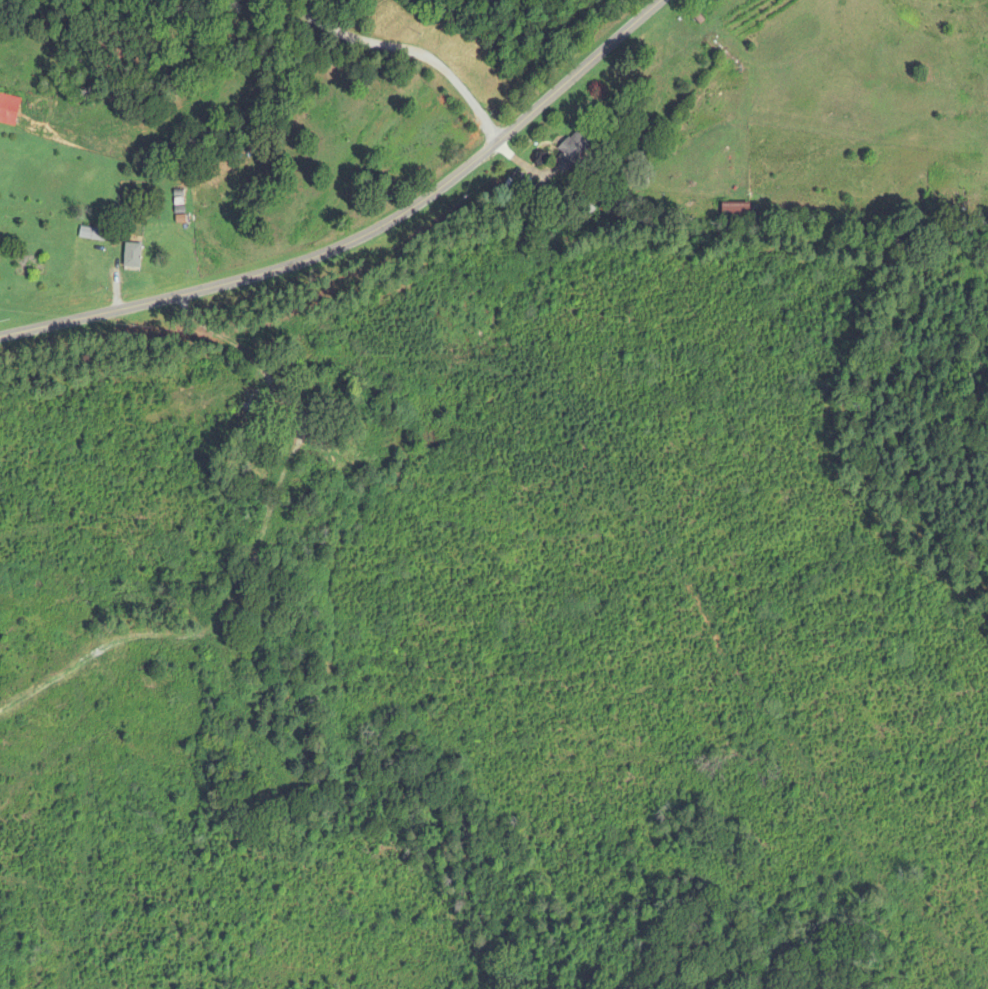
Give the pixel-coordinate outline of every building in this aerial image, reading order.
[(48,105),(0,94),(0,123),(42,132),(48,105)] [(749,205),(721,205),(721,221),(749,221),(749,205)] [(140,243),(123,243),(122,267),(139,268),(140,243)]
